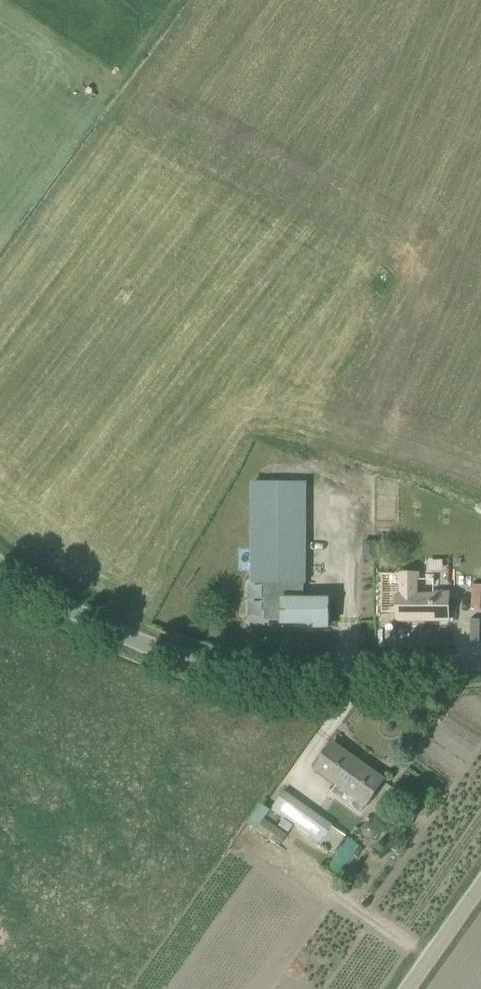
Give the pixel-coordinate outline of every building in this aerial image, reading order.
[(330,600),(305,600),(305,584),(305,483),(254,482),(253,583),(283,584),(283,599),(282,599),(282,623),(283,623),(283,622),(315,622),(315,627),(316,627),(316,626),(328,627),(329,627),(329,613),(330,613),(330,600)] [(398,620),(449,620),(449,594),(418,593),(418,573),(400,573),(400,593),(398,593),(398,620)] [(360,814),(367,804),(384,780),(333,743),(316,768),(356,797),(350,806),(360,814)] [(333,826),(304,806),(284,792),(268,815),(307,842),(309,839),(319,846),(333,826)] [(280,845),(287,835),(265,820),(258,830),(280,845)]
